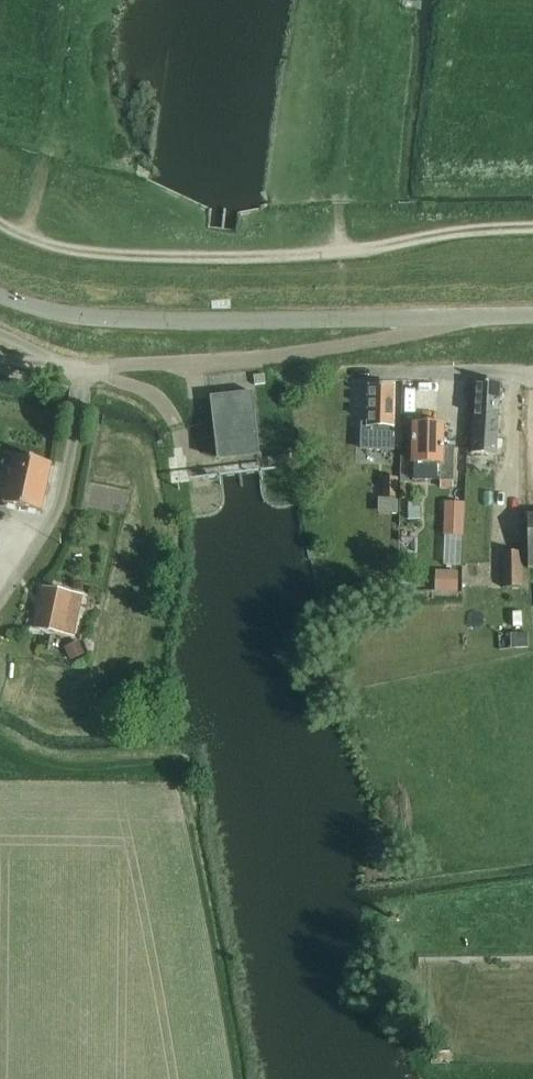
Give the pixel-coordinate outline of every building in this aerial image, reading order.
[(251,386),(262,385),(261,374),(250,375),(251,386)] [(497,418),(500,383),(475,382),(473,417),(497,418)] [(368,426),(362,426),(362,440),(362,448),(392,448),(392,441),(393,408),(393,386),(368,385),(368,407),(368,426)] [(216,455),(220,454),(258,450),(251,392),(209,396),(212,418),(216,455)] [(495,454),(497,418),(473,417),(471,452),(495,454)] [(448,446),(440,446),(440,425),(413,424),(413,462),(412,480),(452,481),(453,446),(448,446)] [(40,511),(50,463),(12,455),(2,503),(40,511)] [(400,478),(383,478),(383,498),(400,498),(400,478)] [(443,501),(442,535),(463,535),(463,501),(443,501)] [(521,551),(503,551),(503,587),(522,587),(521,551)] [(454,568),(477,569),(478,559),(455,558),(454,568)] [(72,632),(76,614),(80,596),(43,588),(36,625),(72,632)] [(93,639),(106,631),(98,617),(85,625),(93,639)] [(70,660),(85,652),(79,641),(64,649),(70,660)]
